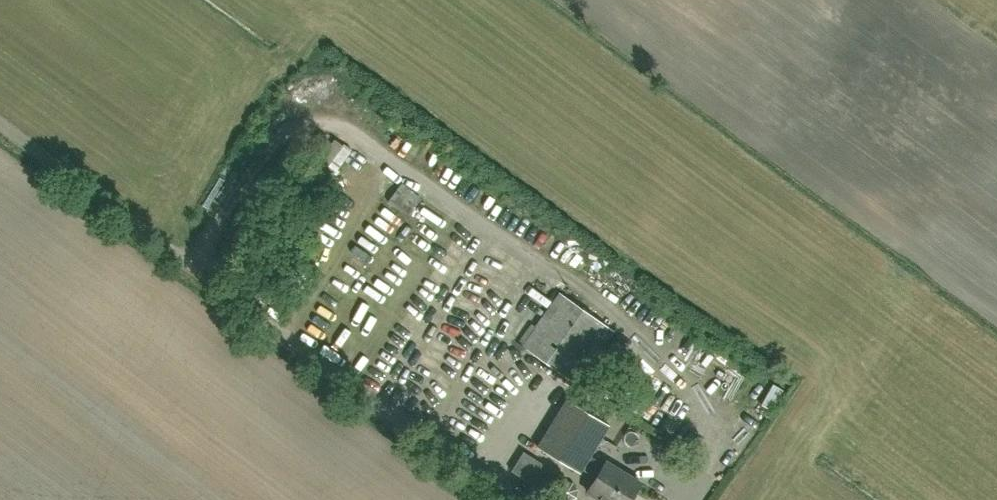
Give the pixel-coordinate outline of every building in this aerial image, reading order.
[(408,217),(423,198),(403,182),(388,202),(408,217)] [(444,236),(450,221),(442,218),(438,225),(428,221),(425,228),(444,236)] [(570,253),(565,261),(582,272),(588,263),(570,253)] [(443,269),(456,275),(462,262),(449,256),(443,269)] [(562,294),(530,339),(525,346),(578,383),(615,331),(562,294)] [(540,295),(524,317),(532,323),(548,300),(540,295)] [(563,412),(541,447),(583,472),(586,468),(600,476),(591,492),(605,499),(633,499),(643,482),(609,461),(607,464),(592,455),(610,425),(569,401),(563,412)]
